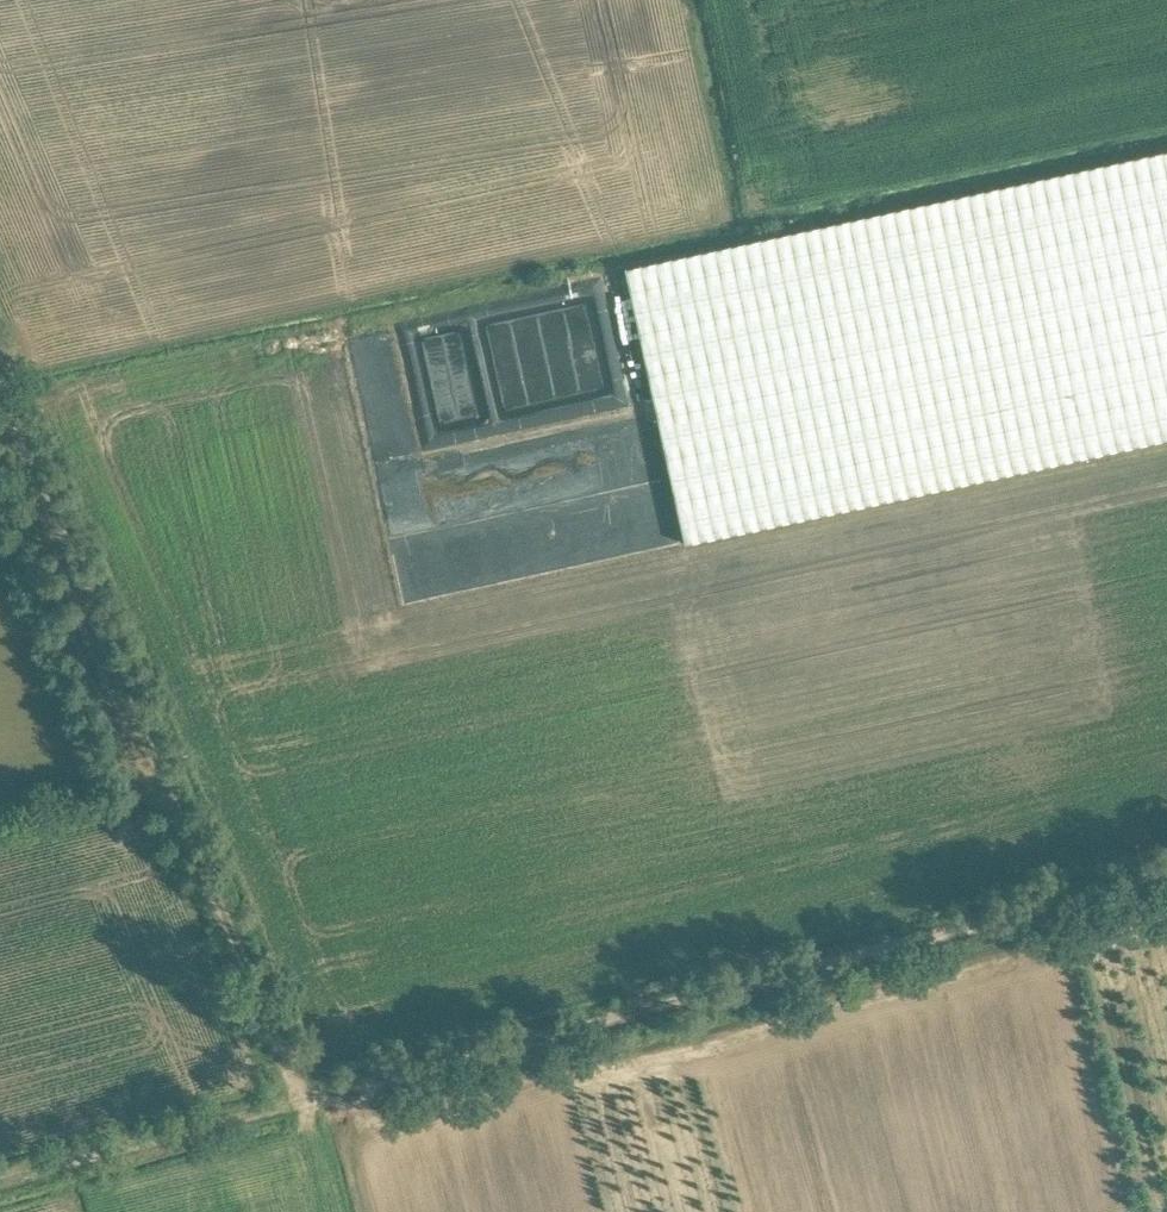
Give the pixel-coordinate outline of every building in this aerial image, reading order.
[(1028,182),(626,270),(685,545),(1087,456),(1166,439),(1166,152),(1028,182)]
